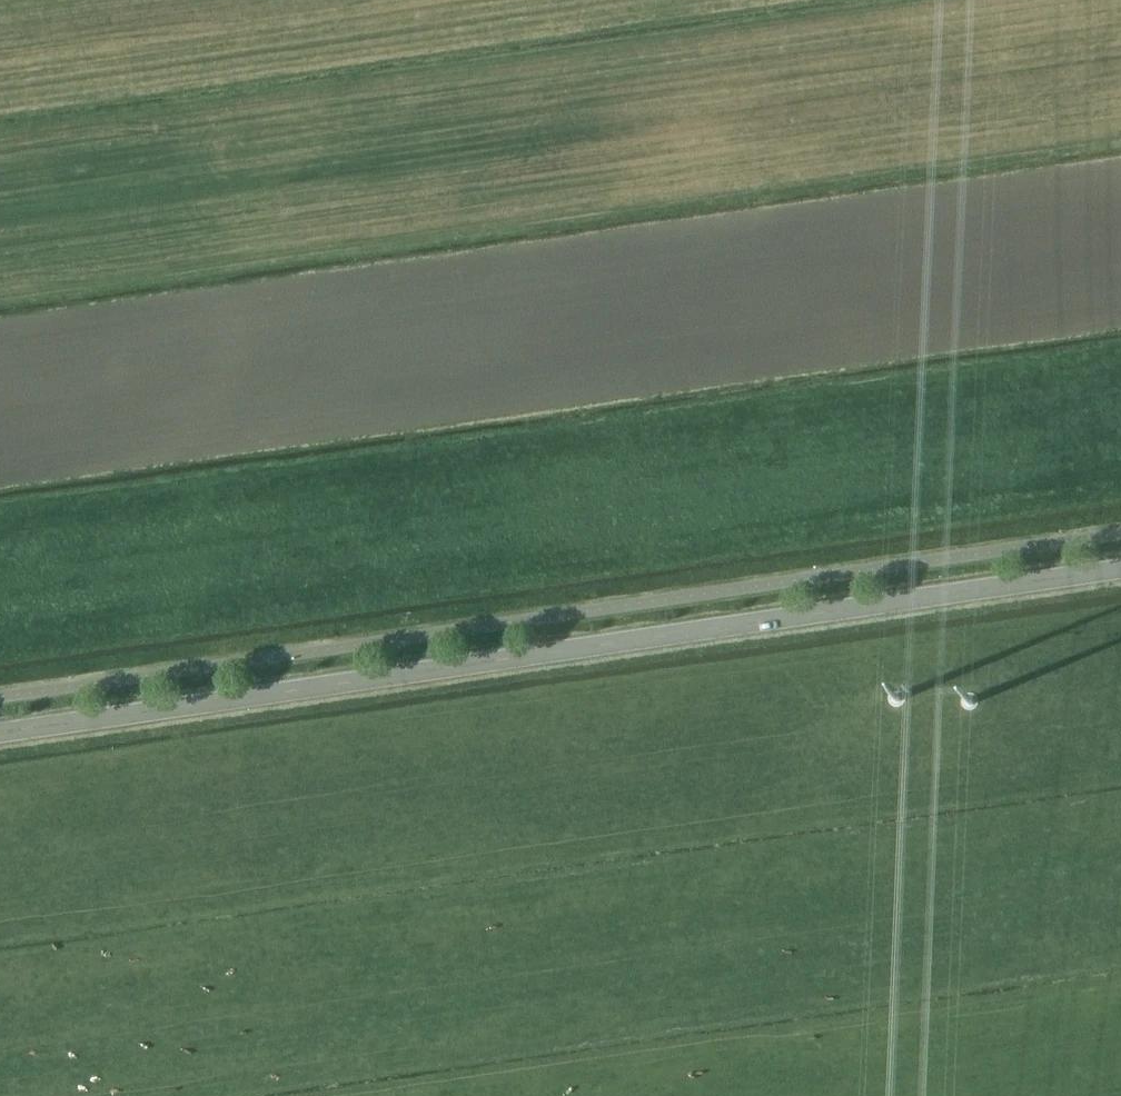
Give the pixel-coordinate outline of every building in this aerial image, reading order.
[(889,697),(889,698),(889,700),(889,702),(890,703),(891,705),(893,706),(894,707),(896,707),(898,707),(899,707),(901,707),(902,706),(904,705),(905,704),(906,703),(906,701),(907,699),(907,698),(906,696),(906,695),(905,693),(904,692),(903,691),(901,690),(899,689),(898,689),(896,689),(894,690),(893,691),(891,692),(890,693),(889,695),(889,697)] [(978,696),(977,695),(976,694),(974,693),(973,693),(971,692),(969,692),(968,693),(966,694),(965,694),(964,696),(963,697),(962,699),(962,700),(962,702),(962,703),(963,705),(964,706),(965,708),(966,709),(967,709),(969,710),(971,710),(972,710),(974,709),(975,709),(976,708),(978,707),(978,705),(979,704),(979,702),(979,701),(979,699),(979,698),(978,696)]
